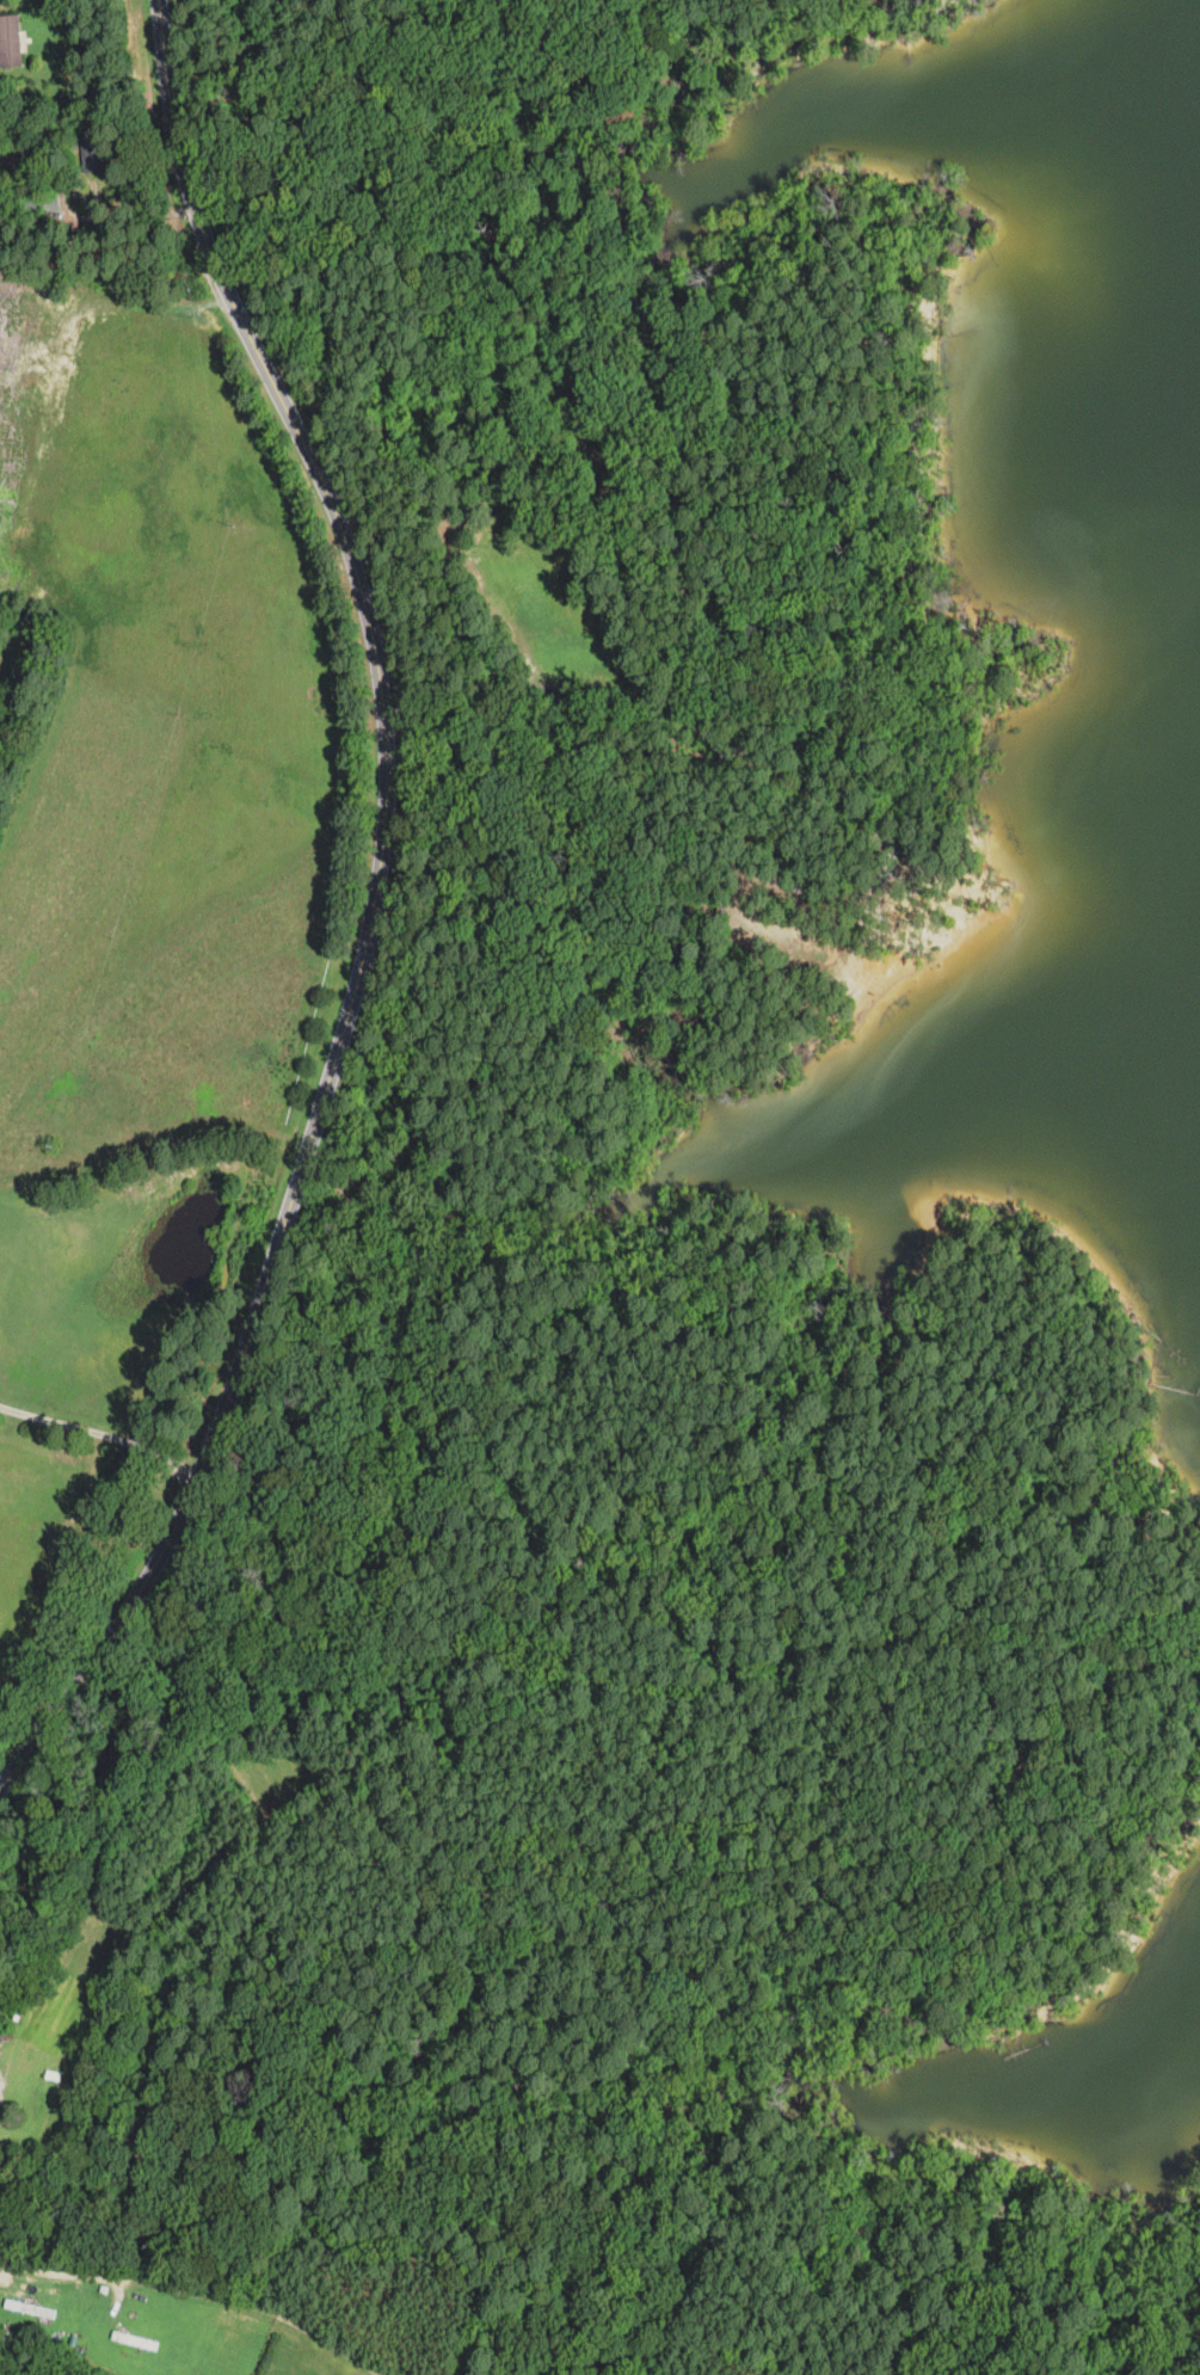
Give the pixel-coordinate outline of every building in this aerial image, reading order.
[(21,70),(19,15),(0,16),(0,71),(21,70)] [(157,2340),(112,2333),(111,2342),(155,2350),(157,2340)]
